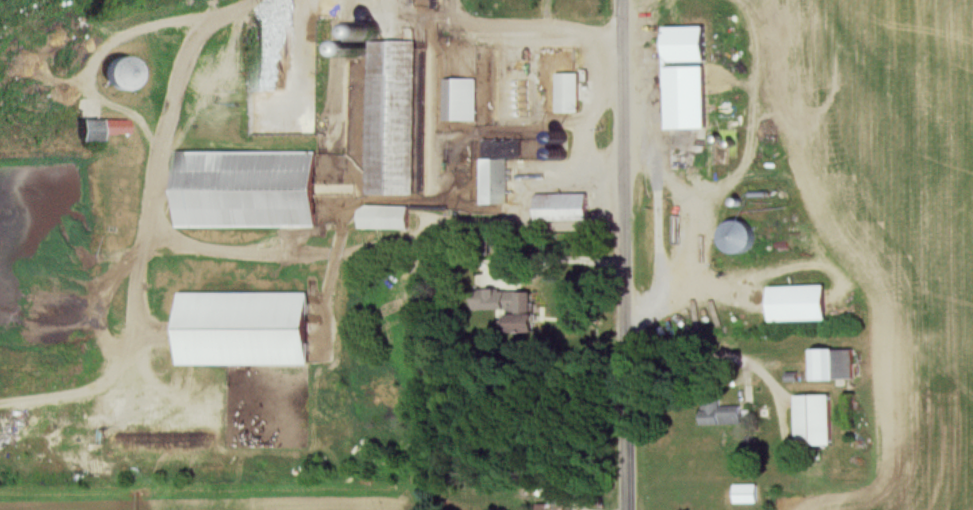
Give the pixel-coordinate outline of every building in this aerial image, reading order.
[(668,28),(669,64),(709,63),(709,28),(668,28)] [(369,195),(416,195),(416,43),(369,42),(369,195)] [(131,88),(130,59),(108,60),(109,89),(131,88)] [(708,168),(708,69),(671,69),(671,168),(708,168)] [(558,113),(580,113),(580,74),(558,74),(558,113)] [(478,80),(446,80),(446,121),(478,121),(478,80)] [(127,121),(77,121),(77,142),(98,142),(98,135),(127,135),(127,121)] [(176,226),(319,226),(319,154),(176,154),(176,226)] [(483,204),(509,204),(509,159),(483,159),(483,204)] [(590,194),(538,194),(538,221),(590,221),(590,194)] [(411,229),(411,206),(363,206),(363,229),(411,229)] [(726,250),(748,255),(754,226),(733,221),(726,250)] [(774,322),(830,322),(830,287),(774,287),(774,322)] [(540,333),(540,293),(514,293),(514,333),(540,333)] [(814,382),(855,382),(855,351),(814,351),(814,382)] [(292,352),(269,352),(268,382),(291,383),(292,352)] [(798,397),(798,448),(833,448),(833,397),(798,397)] [(705,426),(742,426),(742,405),(705,405),(705,426)] [(758,505),(758,486),(735,486),(735,505),(758,505)]
